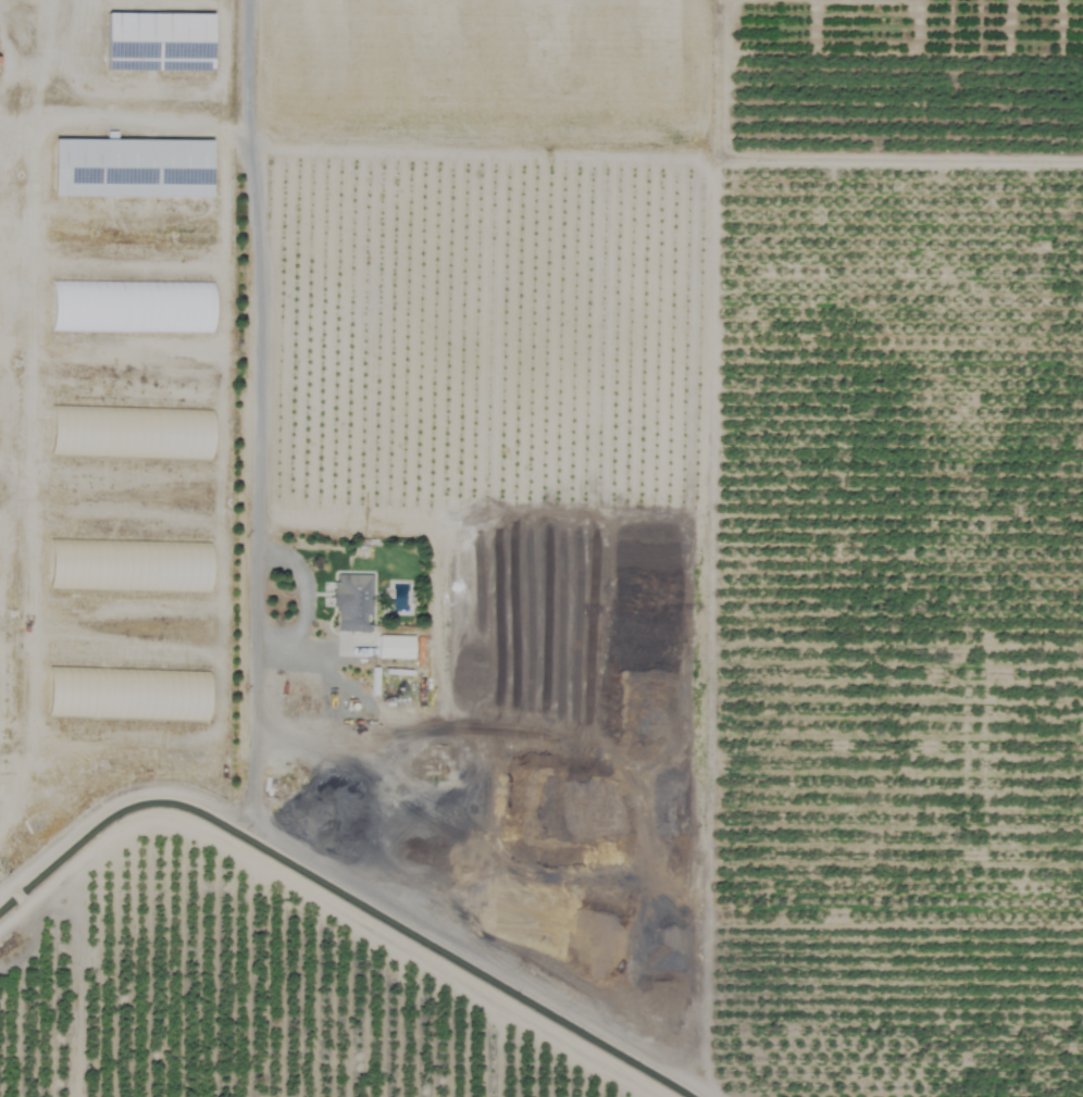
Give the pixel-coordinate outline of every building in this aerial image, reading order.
[(104,70),(210,71),(210,15),(105,14),(104,70)] [(50,196),(209,198),(209,141),(51,139),(50,196)] [(47,589),(207,592),(208,546),(159,545),(159,556),(147,556),(147,548),(121,547),(121,541),(48,540),(47,589)] [(372,576),(332,575),(332,608),(335,608),(335,631),(370,632),(372,576)] [(376,658),(411,659),(411,637),(376,636),(376,658)]
